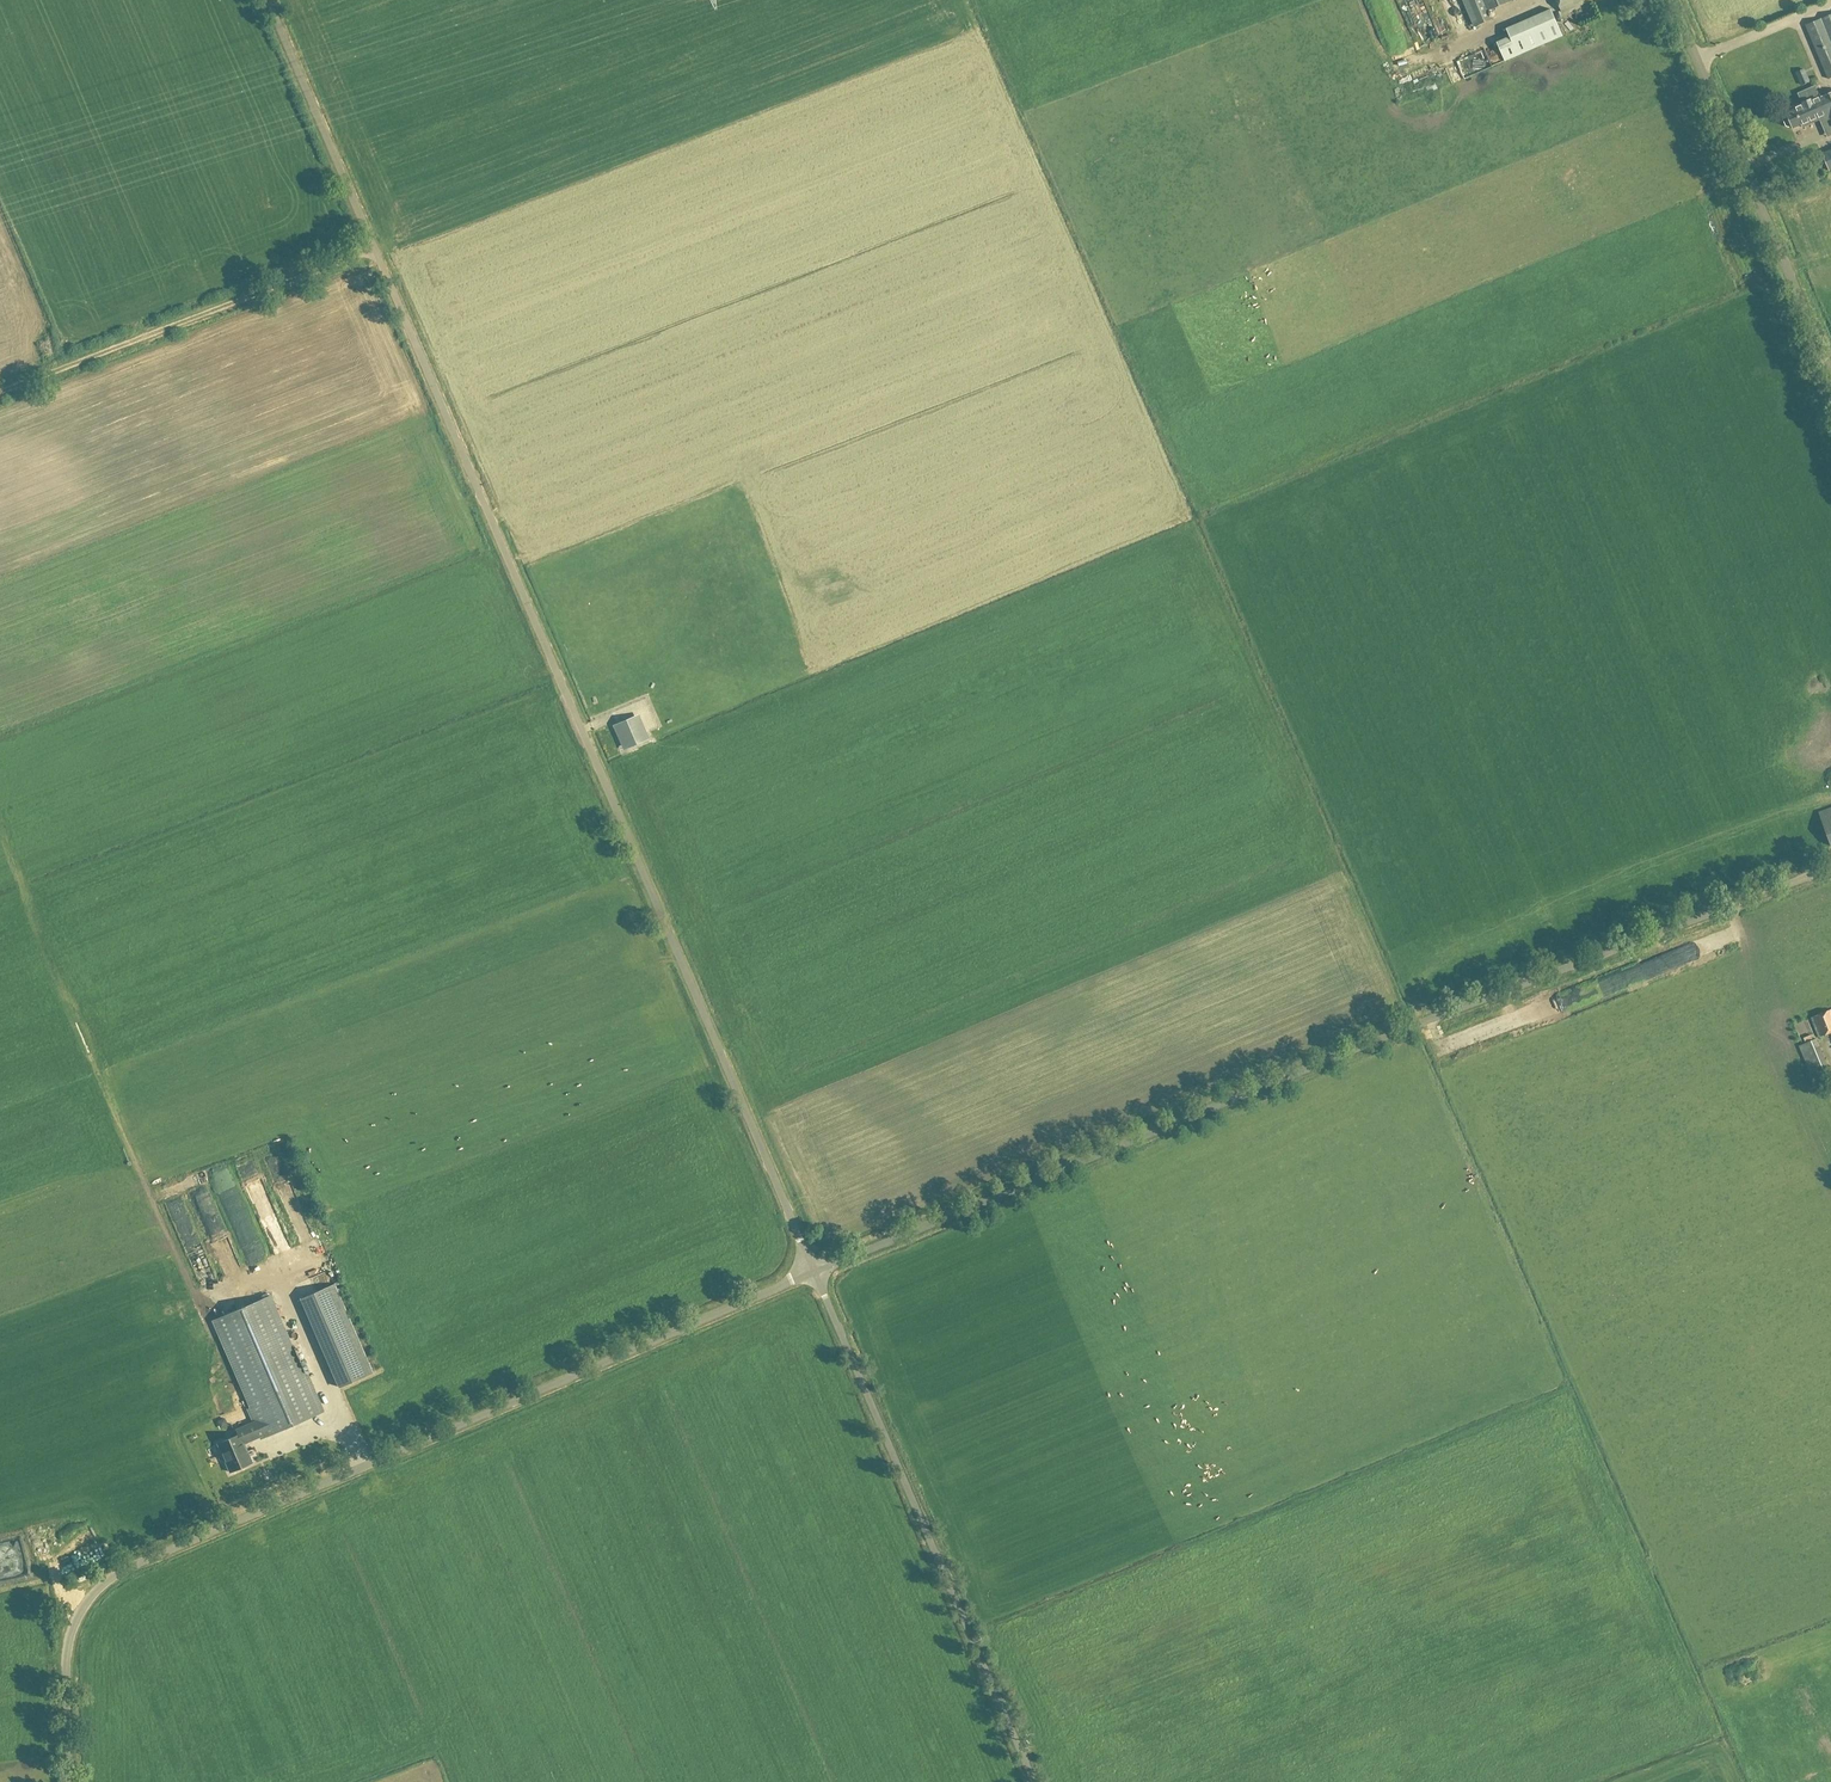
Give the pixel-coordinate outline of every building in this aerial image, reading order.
[(1419,39),(1433,33),(1419,0),(1403,0),(1419,39)] [(1479,0),(1461,0),(1472,27),(1487,20),(1479,0)] [(1485,12),(1513,0),(1480,0),(1485,12)] [(1562,13),(1590,0),(1556,0),(1562,13)] [(1551,9),(1506,28),(1509,36),(1496,42),(1504,61),(1562,36),(1551,9)] [(1805,25),(1827,78),(1830,76),(1830,14),(1805,25)] [(1805,69),(1795,73),(1800,86),(1810,83),(1805,69)] [(1822,97),(1821,95),(1794,107),(1794,108),(1785,112),(1787,115),(1785,116),(1784,119),(1786,125),(1789,126),(1791,125),(1792,129),(1801,125),(1802,127),(1829,116),(1830,120),(1830,93),(1822,97)] [(1828,172),(1830,171),(1830,151),(1821,156),(1828,172)] [(617,724),(627,746),(644,739),(634,717),(617,724)] [(1819,812),(1830,845),(1830,808),(1819,812)] [(1677,964),(1734,940),(1727,924),(1670,948),(1677,964)] [(1550,1008),(1551,1012),(1571,1004),(1565,989),(1524,1005),(1530,1021),(1539,1018),(1537,1013),(1550,1008)] [(1830,1009),(1812,1017),(1820,1037),(1830,1032),(1830,1010),(1830,1009)] [(1816,1039),(1799,1046),(1811,1074),(1828,1067),(1816,1039)] [(250,1203),(265,1198),(260,1184),(245,1189),(250,1203)] [(161,1198),(172,1222),(184,1217),(173,1192),(161,1198)] [(191,1196),(196,1207),(204,1203),(199,1192),(191,1196)] [(334,1285),(301,1299),(340,1388),(372,1374),(334,1285)] [(247,1426),(253,1440),(260,1437),(261,1439),(323,1412),(308,1376),(305,1377),(270,1296),(213,1321),(251,1408),(248,1409),(254,1423),(247,1426)] [(243,1409),(225,1417),(228,1425),(247,1417),(243,1409)] [(225,1418),(217,1421),(221,1429),(228,1426),(225,1418)] [(253,1440),(247,1426),(236,1430),(238,1435),(218,1444),(222,1454),(220,1460),(226,1463),(230,1473),(252,1463),(247,1451),(246,1451),(243,1445),(253,1440)]
